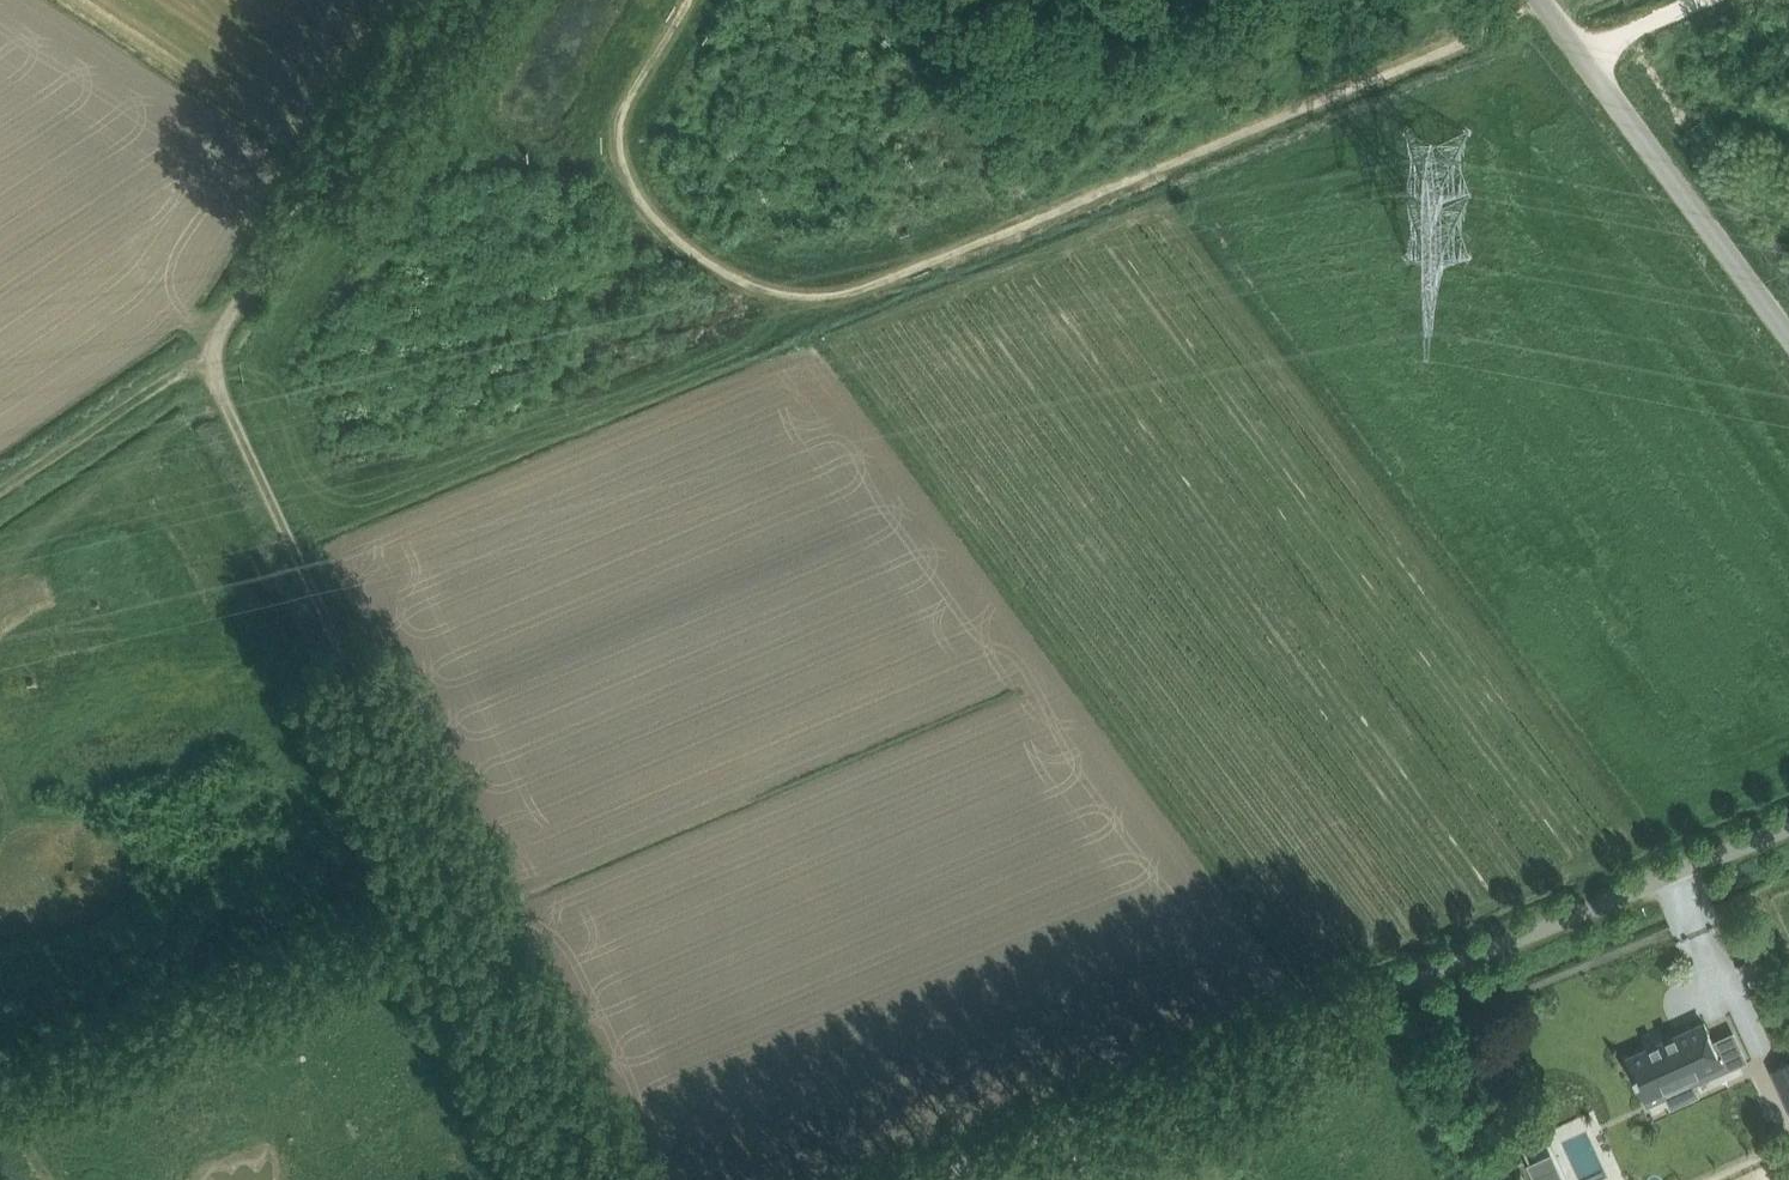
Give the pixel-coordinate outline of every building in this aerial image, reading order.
[(1705,1022),(1628,1058),(1638,1079),(1643,1091),(1646,1096),(1649,1102),(1668,1094),(1665,1087),(1723,1061),(1715,1044),(1705,1022)] [(1777,1069),(1788,1096),(1788,1063),(1777,1069)] [(1535,1176),(1537,1179),(1561,1179),(1555,1167),(1536,1175),(1535,1176)] [(1168,1179),(1201,1179),(1198,1171),(1168,1179)]
